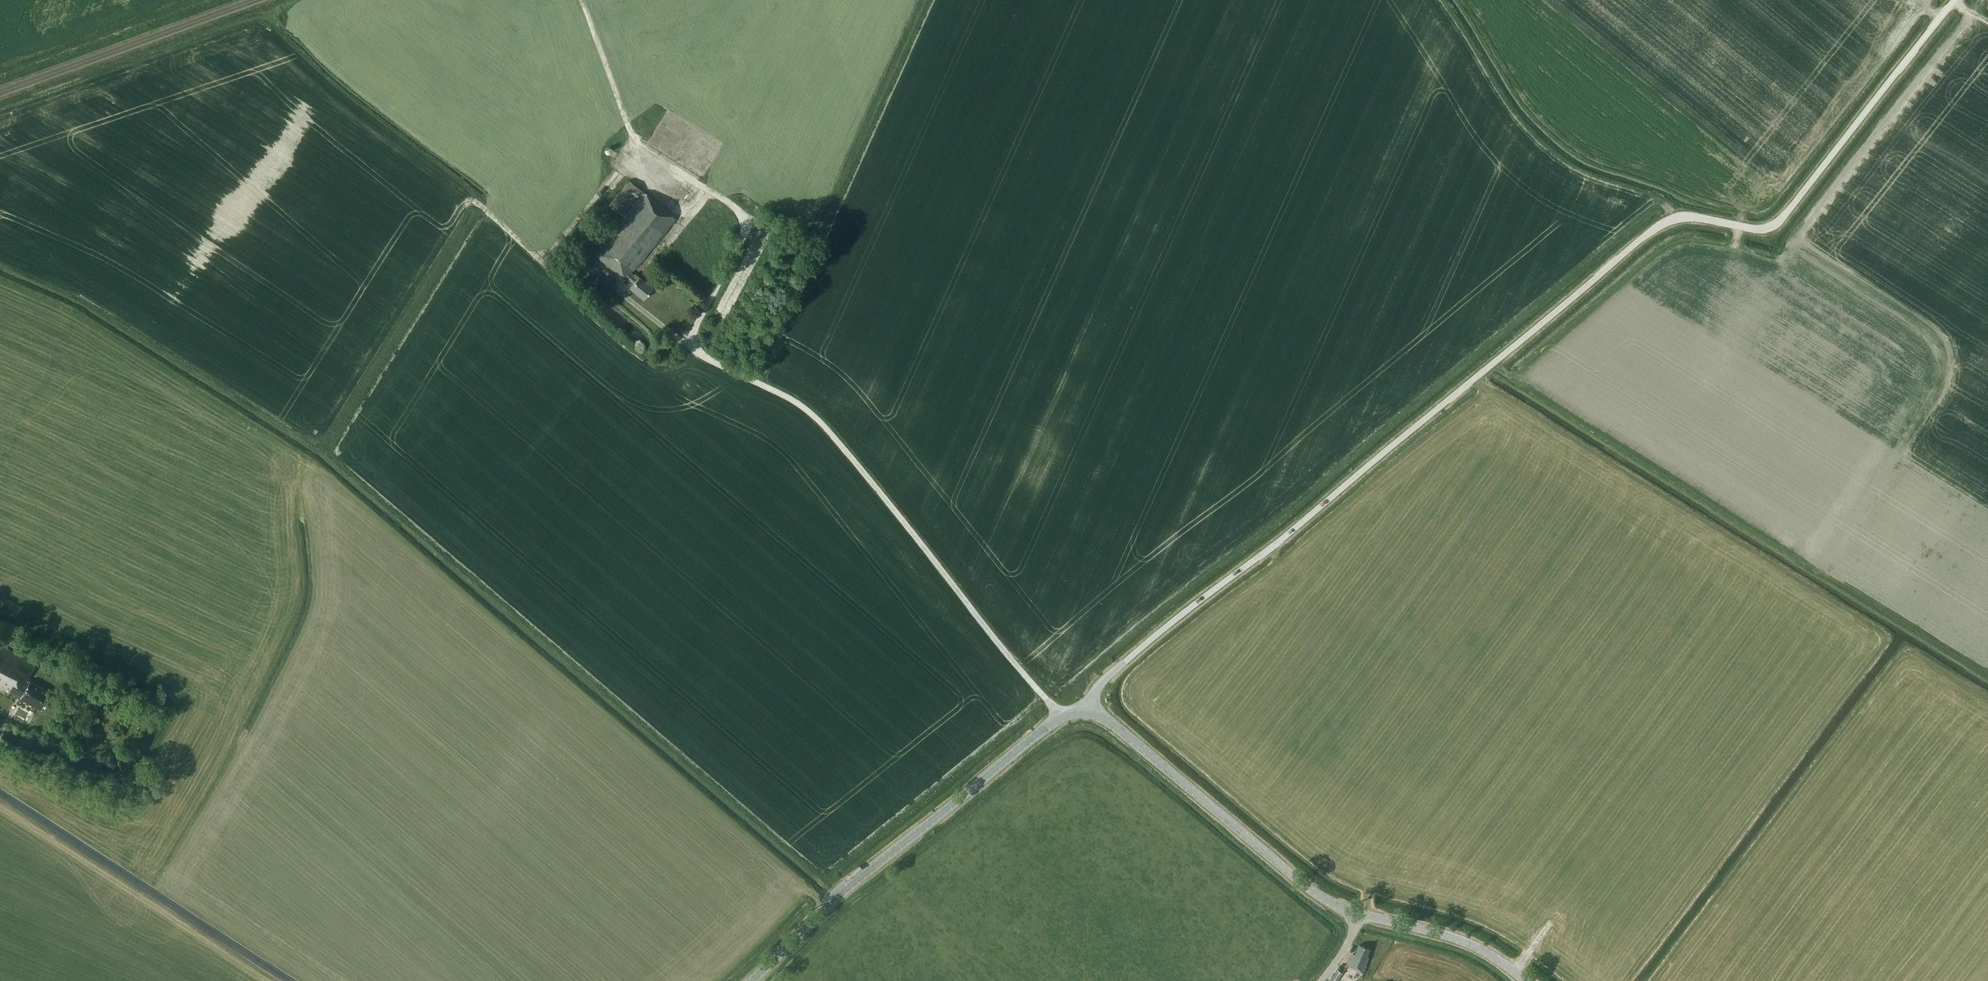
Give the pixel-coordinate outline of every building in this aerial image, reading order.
[(627,137),(618,132),(610,146),(619,151),(627,137)] [(637,266),(669,227),(676,218),(629,181),(609,205),(623,216),(593,253),(625,279),(622,282),(630,288),(643,299),(652,288),(639,277),(638,278),(631,272),(636,265),(637,266)] [(0,646),(0,691),(8,695),(9,694),(18,699),(20,698),(41,709),(51,692),(30,681),(28,679),(37,665),(0,646)] [(1348,966),(1364,973),(1367,966),(1365,966),(1369,957),(1367,956),(1370,949),(1360,944),(1355,954),(1353,953),(1348,966)] [(1338,970),(1330,980),(1337,980),(1343,973),(1338,970)]
